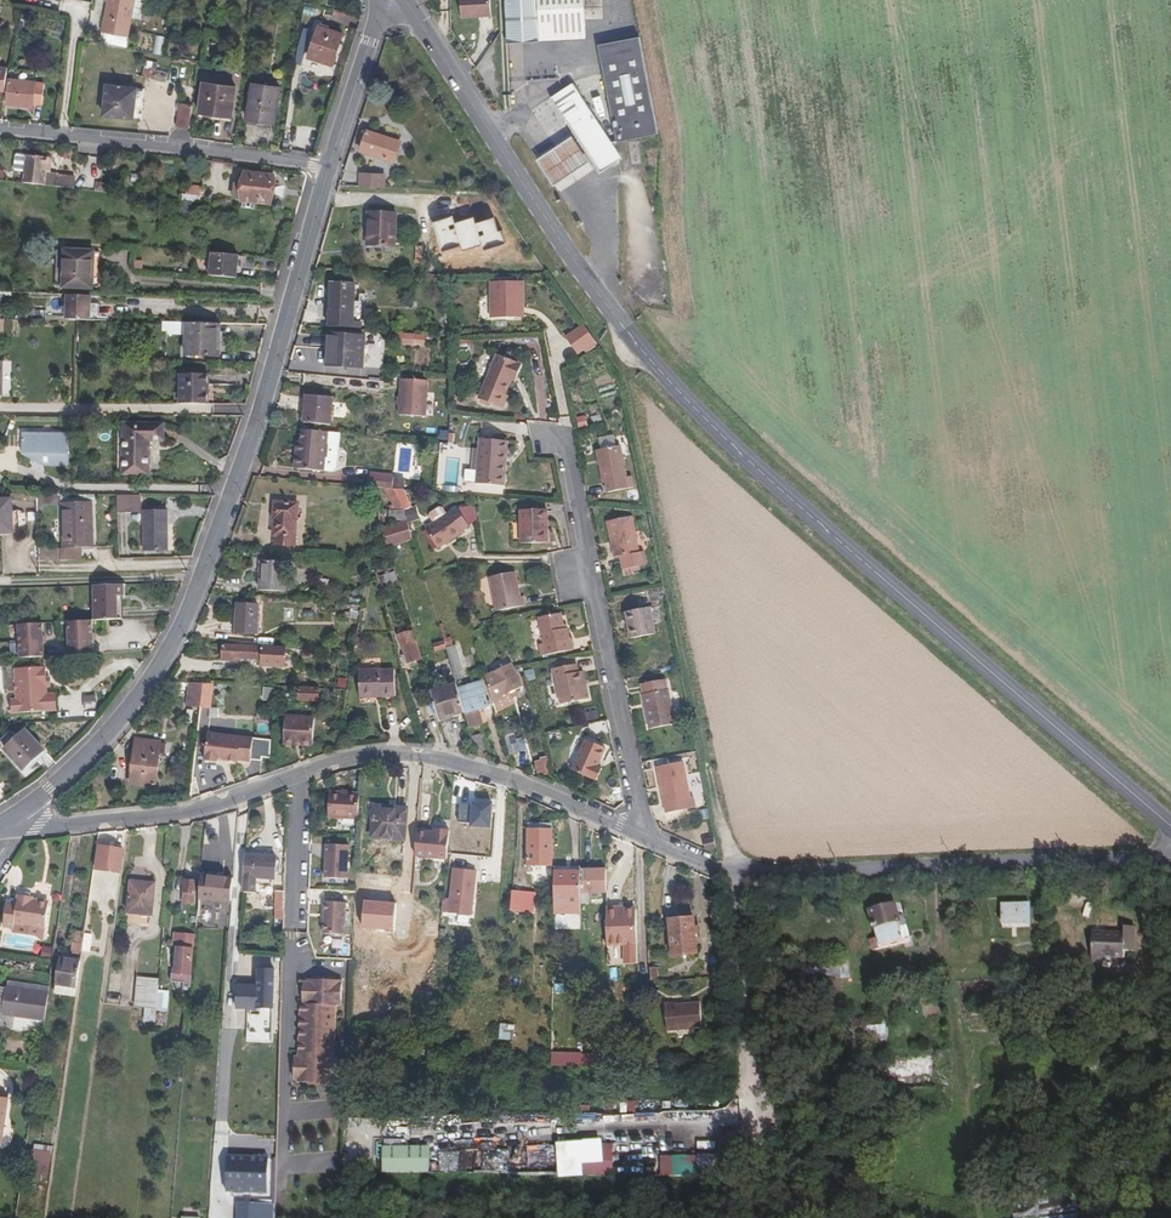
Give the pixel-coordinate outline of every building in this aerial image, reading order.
[(102,32),(129,38),(136,0),(108,0),(102,32)] [(462,20),(491,19),(491,0),(461,0),(462,20)] [(508,42),(586,37),(584,0),(506,0),(508,42)] [(344,34),(318,26),(308,57),(333,66),(344,34)] [(660,143),(642,46),(601,54),(619,151),(660,143)] [(543,50),(528,51),(530,81),(556,80),(554,57),(543,58),(543,50)] [(44,84),(9,80),(8,92),(5,91),(4,100),(7,100),(7,104),(33,107),(33,103),(42,105),(44,84)] [(236,87),(204,82),(199,113),(232,117),(236,87)] [(623,158),(573,83),(551,98),(601,173),(623,158)] [(275,124),(280,87),(253,84),(247,120),(275,124)] [(134,118),(137,88),(107,85),(103,115),(134,118)] [(190,128),(193,106),(182,104),(179,127),(190,128)] [(294,124),(302,124),(303,110),(295,109),(294,124)] [(401,141),(364,130),(361,140),(363,140),(360,151),(394,162),(401,141)] [(554,186),(590,162),(573,136),(537,160),(554,186)] [(24,172),(26,155),(18,154),(16,156),(15,169),(16,171),(24,172)] [(49,158),(26,155),(24,172),(23,183),(46,185),(47,175),(46,174),(47,171),(49,158)] [(274,175),(245,172),(244,184),(242,201),(242,202),(271,206),(274,175)] [(385,174),(360,173),(359,186),(385,187),(385,174)] [(56,186),(57,175),(47,174),(47,175),(46,185),(56,186)] [(75,177),(57,175),(56,186),(74,189),(75,177)] [(244,184),(234,183),(233,200),(242,201),(244,184)] [(202,187),(187,185),(186,194),(201,196),(202,187)] [(489,218),(480,205),(467,215),(491,251),(505,242),(493,225),(489,218)] [(368,212),(366,245),(396,247),(397,213),(368,212)] [(63,287),(64,251),(56,250),(55,286),(63,287)] [(63,288),(93,289),(95,251),(64,250),(64,251),(63,287),(63,288)] [(239,256),(212,253),(210,276),(237,278),(239,256)] [(354,322),(355,283),(330,282),(329,327),(362,330),(363,322),(354,322)] [(523,282),(491,282),(492,318),(518,318),(518,303),(523,303),(523,282)] [(92,296),(67,295),(66,320),(77,320),(91,321),(92,296)] [(218,357),(219,323),(186,323),(185,357),(218,357)] [(595,341),(585,326),(567,339),(577,354),(595,341)] [(399,333),(398,345),(426,346),(426,334),(399,333)] [(363,368),(365,336),(329,334),(327,366),(363,368)] [(522,365),(497,354),(484,386),(506,395),(512,380),(514,377),(517,379),(522,365)] [(208,374),(180,374),(180,404),(208,404),(208,374)] [(400,377),(398,414),(428,416),(429,378),(400,377)] [(333,398),(306,395),(303,423),(331,425),(333,398)] [(578,420),(580,427),(587,425),(585,418),(578,420)] [(123,474),(150,475),(150,441),(164,441),(164,424),(124,424),(123,474)] [(328,432),(302,430),(301,443),(300,454),(296,453),(295,469),(324,471),(326,458),(327,458),(328,445),(327,445),(328,432)] [(337,468),(341,433),(328,432),(327,445),(328,445),(327,458),(326,458),(324,471),(331,472),(334,471),(337,468)] [(72,434),(27,433),(27,451),(42,452),(42,460),(49,464),(71,465),(72,434)] [(615,437),(599,441),(600,449),(617,446),(615,437)] [(506,441),(480,439),(476,484),(504,486),(506,464),(505,463),(506,441)] [(627,478),(620,446),(617,446),(600,449),(597,450),(603,483),(606,482),(608,493),(626,489),(624,478),(627,478)] [(27,451),(42,460),(42,452),(27,451)] [(393,488),(383,488),(396,511),(404,511),(393,488)] [(96,494),(37,493),(37,505),(62,505),(61,503),(92,502),(96,502),(96,496),(96,494)] [(141,494),(117,494),(118,514),(141,512),(141,494)] [(13,533),(12,499),(0,499),(0,534),(13,533)] [(94,548),(92,502),(61,503),(62,505),(63,548),(59,549),(59,560),(77,560),(77,548),(82,548),(94,548)] [(298,520),(299,503),(275,502),(273,519),(274,519),(273,536),(275,536),(274,544),(295,545),(297,520),(298,520)] [(469,525),(456,507),(444,516),(439,509),(436,509),(428,515),(427,518),(432,525),(424,530),(438,548),(469,525)] [(548,523),(547,509),(520,510),(521,544),(548,543),(548,529),(545,530),(545,523),(548,523)] [(168,511),(144,511),(144,551),(168,550),(168,511)] [(639,553),(631,516),(607,521),(611,540),(612,539),(616,558),(621,557),(624,570),(647,565),(644,551),(639,553)] [(413,540),(407,523),(384,530),(389,547),(413,540)] [(59,546),(39,547),(39,561),(59,560),(59,549),(59,548),(59,546)] [(287,562),(261,561),(259,590),(286,592),(287,562)] [(384,574),(387,584),(397,581),(394,571),(384,574)] [(521,597),(516,572),(489,577),(496,612),(526,606),(524,596),(521,597)] [(124,584),(93,585),(95,621),(119,619),(119,596),(124,596),(124,584)] [(257,634),(259,605),(237,604),(236,633),(257,634)] [(655,634),(650,607),(625,612),(630,639),(655,634)] [(564,625),(562,613),(538,617),(544,644),(539,645),(541,656),(574,650),(572,638),(570,639),(568,628),(565,629),(564,625)] [(70,622),(71,656),(95,656),(94,621),(70,622)] [(22,659),(45,658),(44,623),(21,624),(22,659)] [(421,658),(416,639),(412,640),(410,632),(398,635),(402,648),(404,647),(407,656),(409,662),(421,658)] [(444,640),(433,643),(436,651),(447,647),(444,640)] [(264,647),(223,645),(222,661),(241,662),(241,659),(264,660),(264,647)] [(462,671),(455,645),(446,648),(456,681),(462,679),(460,672),(462,671)] [(511,664),(485,671),(493,701),(509,693),(511,697),(517,694),(515,690),(523,687),(511,664)] [(579,672),(577,664),(552,669),(554,678),(555,678),(561,705),(589,699),(586,688),(583,689),(580,672),(579,672)] [(46,678),(46,667),(15,669),(16,681),(15,681),(16,692),(16,693),(16,694),(17,694),(17,700),(12,700),(12,704),(56,702),(56,694),(47,695),(47,687),(46,678)] [(16,681),(15,669),(5,669),(6,694),(16,693),(16,692),(15,681),(16,681)] [(395,670),(359,671),(360,698),(371,698),(371,694),(382,694),(382,697),(396,697),(395,670)] [(675,724),(666,679),(640,684),(649,729),(675,724)] [(489,707),(481,682),(457,689),(464,712),(469,728),(483,724),(479,710),(489,707)] [(203,683),(190,683),(187,706),(200,707),(203,683)] [(211,708),(213,684),(203,683),(200,707),(211,708)] [(457,689),(456,684),(431,691),(439,719),(464,712),(457,689)] [(273,700),(273,687),(263,686),(263,700),(273,700)] [(319,689),(300,688),(299,700),(319,701),(319,689)] [(97,694),(84,694),(84,707),(97,707),(97,694)] [(56,702),(12,704),(13,713),(57,711),(56,702)] [(315,717),(285,716),(284,744),(296,745),(296,741),(313,743),(315,717)] [(45,751),(26,730),(4,750),(23,770),(45,751)] [(250,761),(253,739),(208,733),(204,761),(217,763),(217,760),(217,758),(224,758),(224,761),(238,762),(238,760),(250,761)] [(519,753),(514,733),(504,736),(510,755),(519,753)] [(485,749),(481,734),(472,737),(476,752),(485,749)] [(606,748),(586,739),(572,770),(596,781),(602,769),(598,767),(606,748)] [(160,742),(136,740),(131,784),(156,787),(159,754),(160,743),(160,742)] [(536,773),(548,773),(549,758),(537,757),(536,773)] [(690,797),(682,762),(656,767),(666,813),(695,807),(693,797),(690,797)] [(341,792),(330,791),(329,817),(358,818),(359,793),(348,792),(341,792)] [(396,811),(374,810),(371,838),(405,841),(408,808),(396,807),(396,811)] [(552,866),(552,829),(527,828),(527,866),(552,866)] [(449,830),(435,829),(434,832),(417,830),(415,856),(446,860),(449,830)] [(715,848),(713,838),(703,840),(705,850),(715,848)] [(349,845),(327,844),(326,877),(347,878),(349,845)] [(123,849),(99,845),(96,869),(120,873),(123,849)] [(278,856),(246,854),(243,893),(255,894),(256,879),(276,880),(278,856)] [(476,871),(453,868),(449,912),(472,914),(476,871)] [(606,869),(580,869),(580,871),(580,894),(606,893),(606,869)] [(360,870),(359,901),(371,902),(372,871),(360,870)] [(550,871),(532,872),(532,885),(550,884),(550,871)] [(580,871),(554,871),(553,901),(580,902),(580,894),(580,871)] [(234,878),(201,875),(199,899),(232,902),(234,878)] [(195,904),(198,880),(184,879),(181,903),(195,904)] [(156,883),(131,881),(127,913),(153,916),(156,883)] [(284,910),(284,891),(276,891),(276,910),(284,910)] [(523,892),(513,891),(511,906),(522,907),(523,892)] [(529,908),(531,893),(523,892),(522,907),(529,908)] [(17,902),(7,901),(4,926),(13,927),(14,923),(46,927),(49,900),(48,898),(38,897),(36,898),(33,898),(33,897),(18,894),(17,902)] [(198,926),(215,926),(216,901),(199,900),(198,926)] [(324,933),(345,934),(346,903),(325,901),(324,933)] [(807,908),(807,918),(831,916),(830,906),(807,908)] [(903,923),(898,906),(869,914),(875,938),(870,941),(874,952),(903,945),(902,937),(905,936),(904,930),(900,930),(899,924),(903,923)] [(1003,913),(1003,931),(1021,931),(1021,914),(1003,913)] [(694,916),(668,919),(671,956),(698,953),(696,935),(700,934),(699,926),(695,926),(694,916)] [(807,926),(831,924),(831,916),(807,918),(807,926)] [(1123,926),(1092,926),(1093,953),(1125,952),(1125,944),(1135,944),(1134,919),(1123,920),(1123,926)] [(1137,953),(1147,953),(1147,926),(1136,926),(1137,953)] [(82,954),(85,933),(74,931),(72,953),(82,954)] [(181,973),(193,975),(196,934),(174,932),(173,945),(176,946),(174,973),(172,973),(171,982),(180,984),(181,973)] [(836,958),(835,944),(817,945),(818,959),(836,958)] [(42,956),(51,957),(53,947),(43,946),(42,956)] [(81,961),(61,958),(55,994),(76,997),(81,961)] [(658,980),(657,967),(649,967),(650,981),(658,980)] [(258,986),(237,985),(236,1009),(257,1009),(256,1014),(262,1014),(262,1009),(273,1010),(274,987),(274,969),(259,968),(258,986)] [(313,979),(307,979),(307,982),(306,1002),(306,1004),(300,1004),(299,1057),(295,1057),(294,1079),(298,1079),(298,1082),(310,1082),(330,1083),(333,1083),(333,1080),(338,1080),(338,1058),(334,1058),(336,1005),(341,1005),(342,980),(336,980),(336,977),(313,976),(313,979)] [(159,980),(139,978),(136,1006),(156,1008),(159,980)] [(914,979),(902,980),(903,993),(915,992),(914,979)] [(876,994),(903,993),(902,980),(876,982),(876,994)] [(49,987),(8,981),(7,987),(48,993),(49,987)] [(48,993),(6,987),(2,1014),(44,1021),(48,993)] [(876,1003),(903,1001),(903,993),(876,994),(876,1003)] [(700,1002),(675,1004),(675,1003),(664,1004),(667,1031),(702,1029),(700,1002)] [(909,1031),(907,1012),(897,1013),(898,1032),(909,1031)] [(513,1046),(515,1025),(501,1023),(499,1045),(513,1046)] [(871,1026),(870,1040),(888,1040),(889,1026),(871,1026)] [(849,1060),(867,1058),(863,1030),(846,1032),(849,1060)] [(442,1045),(429,1044),(427,1063),(441,1063),(442,1045)] [(553,1051),(552,1065),(583,1066),(583,1052),(553,1051)] [(935,1055),(897,1057),(898,1075),(935,1074),(935,1055)] [(903,1079),(903,1088),(916,1089),(917,1080),(903,1079)] [(9,1098),(0,1097),(0,1143),(2,1143),(9,1098)] [(391,1137),(392,1151),(404,1150),(404,1137),(391,1137)] [(602,1140),(602,1148),(566,1149),(567,1175),(617,1175),(617,1140),(602,1140)] [(30,1170),(49,1172),(52,1145),(33,1143),(30,1170)] [(743,1155),(699,1156),(699,1176),(720,1175),(720,1176),(743,1177),(743,1155)] [(231,1158),(231,1190),(272,1191),(272,1159),(231,1158)] [(1023,1210),(1021,1196),(1011,1197),(1014,1217),(1081,1217),(1079,1202),(1023,1210)] [(275,1203),(238,1202),(238,1217),(275,1217),(275,1203)]
